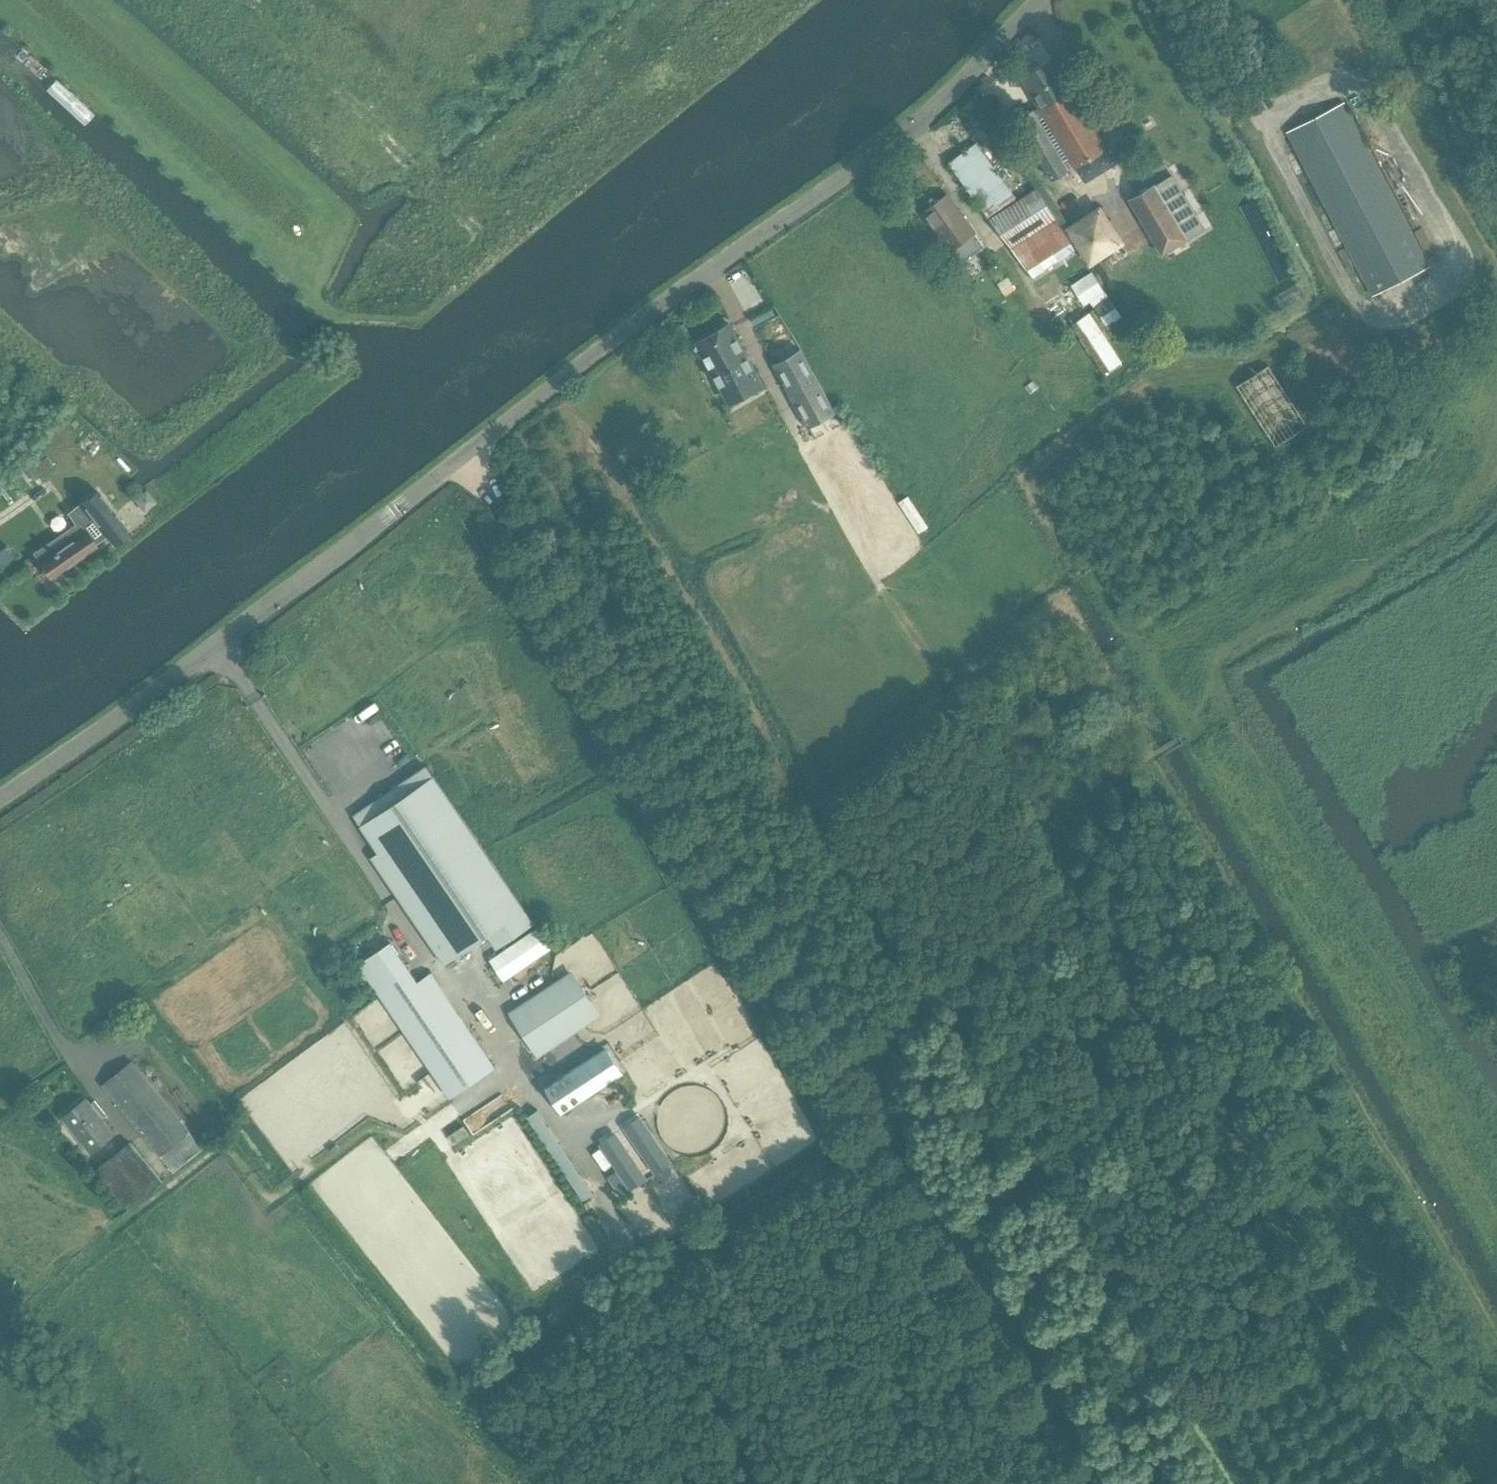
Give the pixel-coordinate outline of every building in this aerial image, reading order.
[(398,13),(412,0),(385,0),(398,13)] [(1053,59),(1015,81),(1013,88),(1018,97),(1025,97),(1031,94),(1075,169),(1107,150),(1053,59)] [(1372,297),(1429,267),(1343,103),(1287,133),(1372,297)] [(1050,179),(1068,168),(1033,111),(1016,122),(1050,179)] [(1003,180),(1007,177),(980,140),(948,163),(988,217),(1017,199),(1003,180)] [(1162,255),(1204,230),(1172,176),(1130,201),(1162,255)] [(1081,257),(1071,242),(1037,189),(989,219),(1011,249),(1011,248),(1036,287),(1059,272),(1081,257)] [(983,247),(948,196),(924,212),(959,263),(983,247)] [(1088,263),(1119,243),(1099,211),(1068,231),(1088,263)] [(1090,273),(1071,286),(1084,305),(1103,293),(1090,273)] [(1005,294),(1013,289),(1006,278),(998,283),(1005,294)] [(1094,307),(1101,318),(1115,309),(1108,297),(1107,298),(1094,307)] [(1102,373),(1120,362),(1090,315),(1073,326),(1102,373)] [(698,358),(705,360),(724,394),(757,376),(729,325),(695,343),(696,344),(694,350),(698,358)] [(834,413),(801,351),(774,365),(808,428),(834,413)] [(1236,386),(1275,447),(1308,426),(1269,366),(1236,386)] [(77,527),(35,556),(50,579),(65,568),(68,572),(74,569),(71,564),(94,548),(93,547),(105,537),(112,545),(128,532),(97,492),(69,515),(77,527)] [(919,533),(928,527),(908,497),(898,503),(919,533)] [(533,924),(433,776),(425,766),(353,815),(379,853),(371,858),(444,964),(486,936),(495,949),(533,924)] [(536,929),(491,960),(505,981),(550,950),(536,929)] [(359,965),(450,1098),(491,1069),(427,976),(417,982),(391,943),(359,965)] [(448,966),(452,971),(458,971),(462,968),(456,960),(448,966)] [(556,979),(508,1012),(538,1056),(601,1013),(571,969),(556,979)] [(606,1050),(548,1089),(564,1111),(622,1074),(606,1050)] [(203,1149),(132,1062),(102,1087),(160,1157),(173,1172),(203,1149)] [(86,1100),(62,1119),(90,1154),(114,1135),(101,1119),(104,1116),(92,1101),(89,1104),(86,1100)] [(593,1196),(537,1112),(527,1119),(583,1203),(593,1196)] [(640,1117),(624,1128),(656,1175),(671,1164),(640,1117)] [(464,1126),(450,1136),(455,1143),(470,1134),(464,1126)] [(615,1134),(600,1145),(631,1191),(647,1181),(615,1134)] [(130,1143),(96,1171),(128,1210),(162,1181),(130,1143)]
